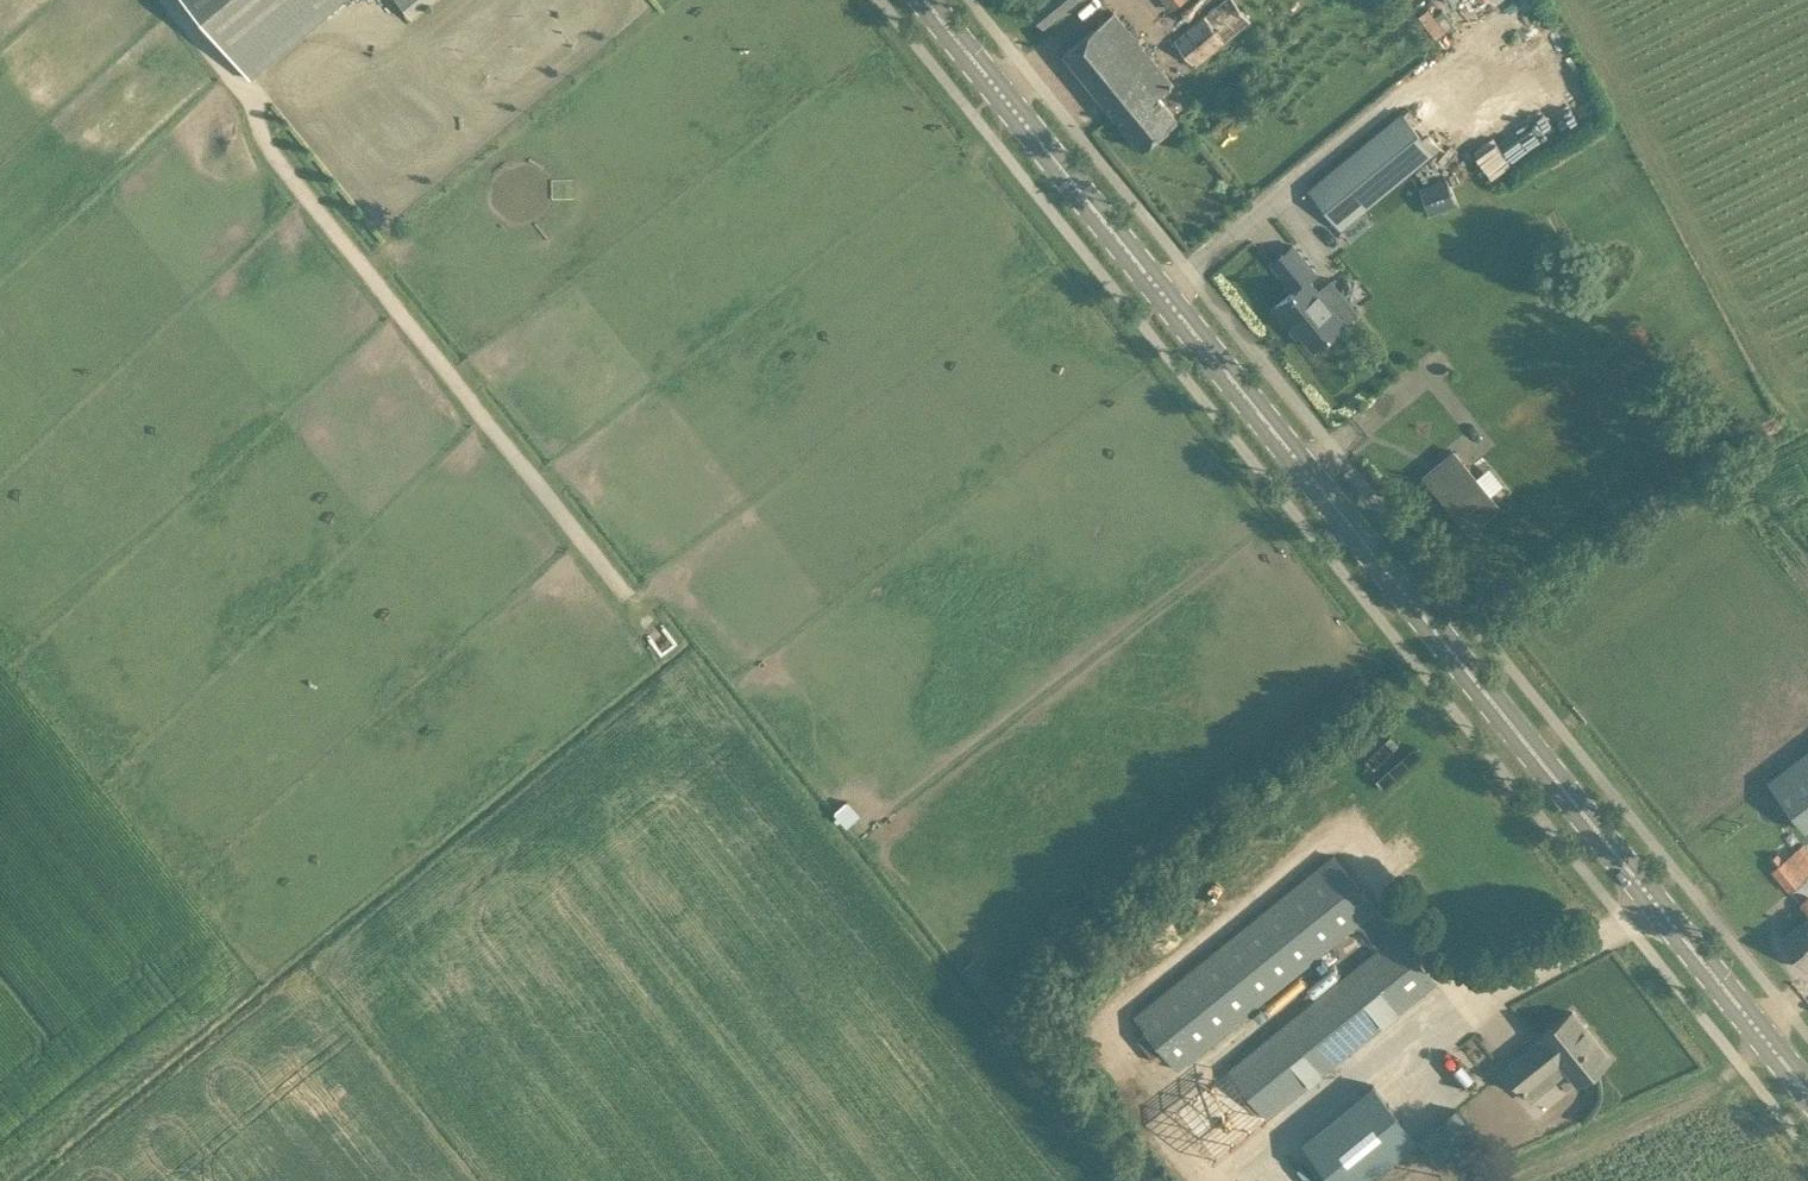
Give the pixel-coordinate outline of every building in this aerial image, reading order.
[(249,78),(343,0),(185,0),(249,78)] [(1044,26),(1062,11),(1076,0),(1030,0),(1025,3),(1044,26)] [(1172,10),(1184,0),(1164,0),(1172,10)] [(1195,66),(1251,21),(1234,0),(1224,0),(1175,40),(1195,66)] [(1441,35),(1451,27),(1434,6),(1425,14),(1441,35)] [(1065,52),(1143,148),(1161,133),(1178,119),(1159,96),(1173,83),(1115,12),(1083,37),(1065,52)] [(1309,189),(1341,227),(1434,151),(1403,112),(1309,189)] [(1454,177),(1427,183),(1433,209),(1460,203),(1454,177)] [(1290,247),(1271,262),(1294,290),(1275,306),(1290,325),(1294,322),(1315,347),(1333,332),(1345,322),(1359,311),(1332,277),(1318,288),(1310,279),(1317,273),(1294,244),(1290,247)] [(1739,419),(1726,425),(1730,434),(1743,428),(1739,419)] [(1454,450),(1425,474),(1470,530),(1499,506),(1490,494),(1504,483),(1489,465),(1476,476),(1454,450)] [(1805,829),(1807,826),(1807,751),(1768,781),(1805,829)] [(1772,869),(1790,890),(1807,875),(1807,856),(1800,847),(1784,859),(1776,866),(1772,869)] [(1176,1112),(1215,1160),(1436,981),(1334,855),(1135,1016),(1178,1069),(1358,923),(1378,949),(1176,1112)] [(1807,967),(1807,966),(1807,917),(1783,938),(1807,967)] [(1542,1037),(1505,1067),(1524,1091),(1561,1062),(1569,1071),(1579,1083),(1592,1072),(1610,1058),(1573,1011),(1554,1025),(1541,1036),(1542,1037)] [(1477,1032),(1470,1037),(1477,1048),(1484,1042),(1477,1032)] [(1306,1141),(1339,1180),(1367,1180),(1418,1140),(1374,1087),(1306,1141)]
